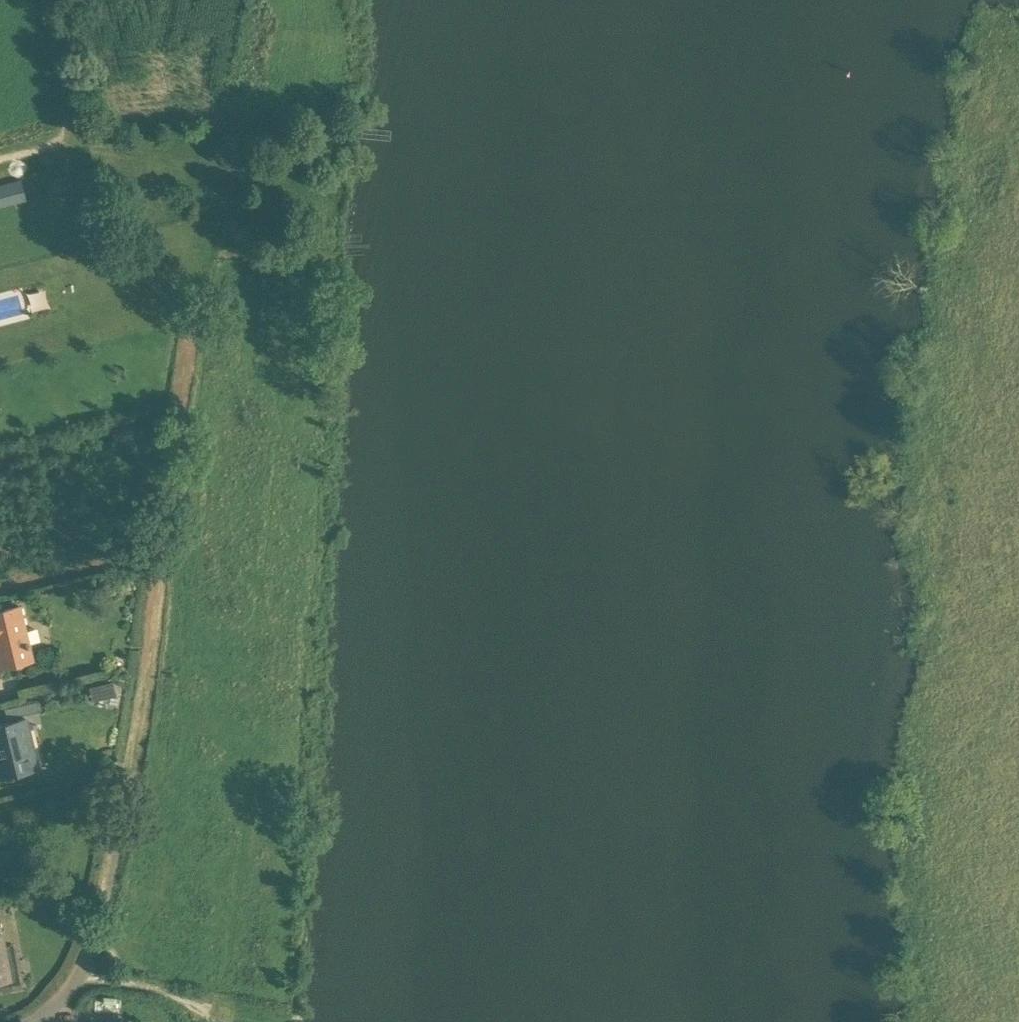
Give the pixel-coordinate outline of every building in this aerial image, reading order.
[(0,183),(0,206),(27,199),(21,177),(0,183)] [(32,659),(19,605),(0,610),(0,666),(32,659)] [(97,698),(120,691),(117,678),(93,685),(97,698)] [(6,708),(8,718),(39,709),(36,700),(6,708)] [(38,767),(26,717),(0,723),(0,776),(38,767)] [(10,977),(7,960),(16,958),(13,943),(4,945),(2,931),(1,931),(0,927),(0,979),(10,977)]
